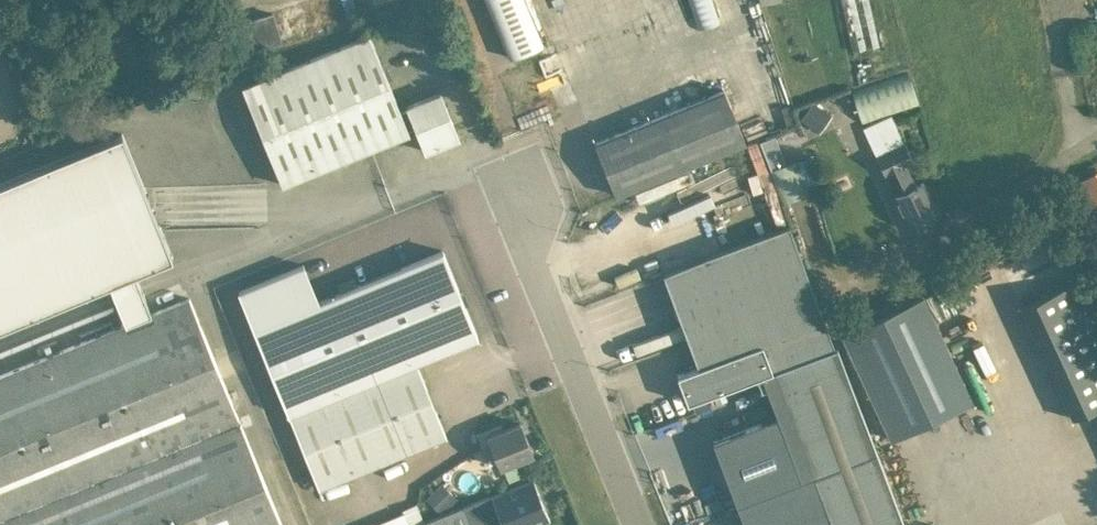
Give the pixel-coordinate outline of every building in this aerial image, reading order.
[(525,0),(486,0),(509,57),(520,53),(525,65),(502,75),(517,110),(529,105),(533,117),(559,106),(539,59),(548,55),(525,0)] [(713,0),(687,0),(697,30),(720,23),(713,0)] [(251,48),(284,38),(275,9),(242,19),(251,48)] [(243,87),(274,162),(282,183),(409,131),(408,128),(416,125),(426,150),(459,136),(440,89),(408,102),(409,104),(399,108),(370,35),(243,87)] [(907,70),(851,89),(862,120),(918,100),(907,70)] [(724,86),(616,132),(595,140),(617,194),(747,140),(724,86)] [(814,128),(827,110),(814,100),(801,119),(814,128)] [(110,282),(126,322),(0,374),(0,524),(283,524),(190,296),(151,312),(134,271),(172,255),(122,132),(0,184),(0,327),(110,282)] [(775,147),(770,136),(760,140),(765,151),(775,147)] [(893,193),(900,206),(910,226),(938,212),(929,192),(923,182),(919,185),(908,164),(914,161),(904,138),(903,139),(878,151),(875,152),(894,192),(893,193)] [(688,401),(774,368),(835,344),(789,223),(663,270),(699,364),(677,373),(688,401)] [(289,413),(417,361),(477,336),(444,248),(318,299),(302,265),(238,289),(289,413)] [(1030,324),(1073,416),(1093,407),(1096,416),(1096,312),(1081,277),(1073,260),(1063,264),(1071,281),(1021,304),(1030,324)] [(973,399),(924,294),(923,293),(842,331),(891,437),(973,399)] [(774,368),(805,451),(868,427),(837,344),(835,344),(774,368)] [(447,434),(417,361),(289,413),(319,486),(447,434)] [(502,423),(481,431),(477,432),(482,445),(493,441),(502,465),(513,460),(533,452),(521,421),(504,427),(502,423)] [(805,451),(823,497),(885,473),(868,427),(805,451)] [(823,497),(833,524),(905,524),(885,473),(823,497)] [(534,524),(550,518),(533,476),(513,484),(424,520),(411,524),(535,524),(534,524)] [(442,482),(427,498),(441,511),(456,495),(442,482)]
